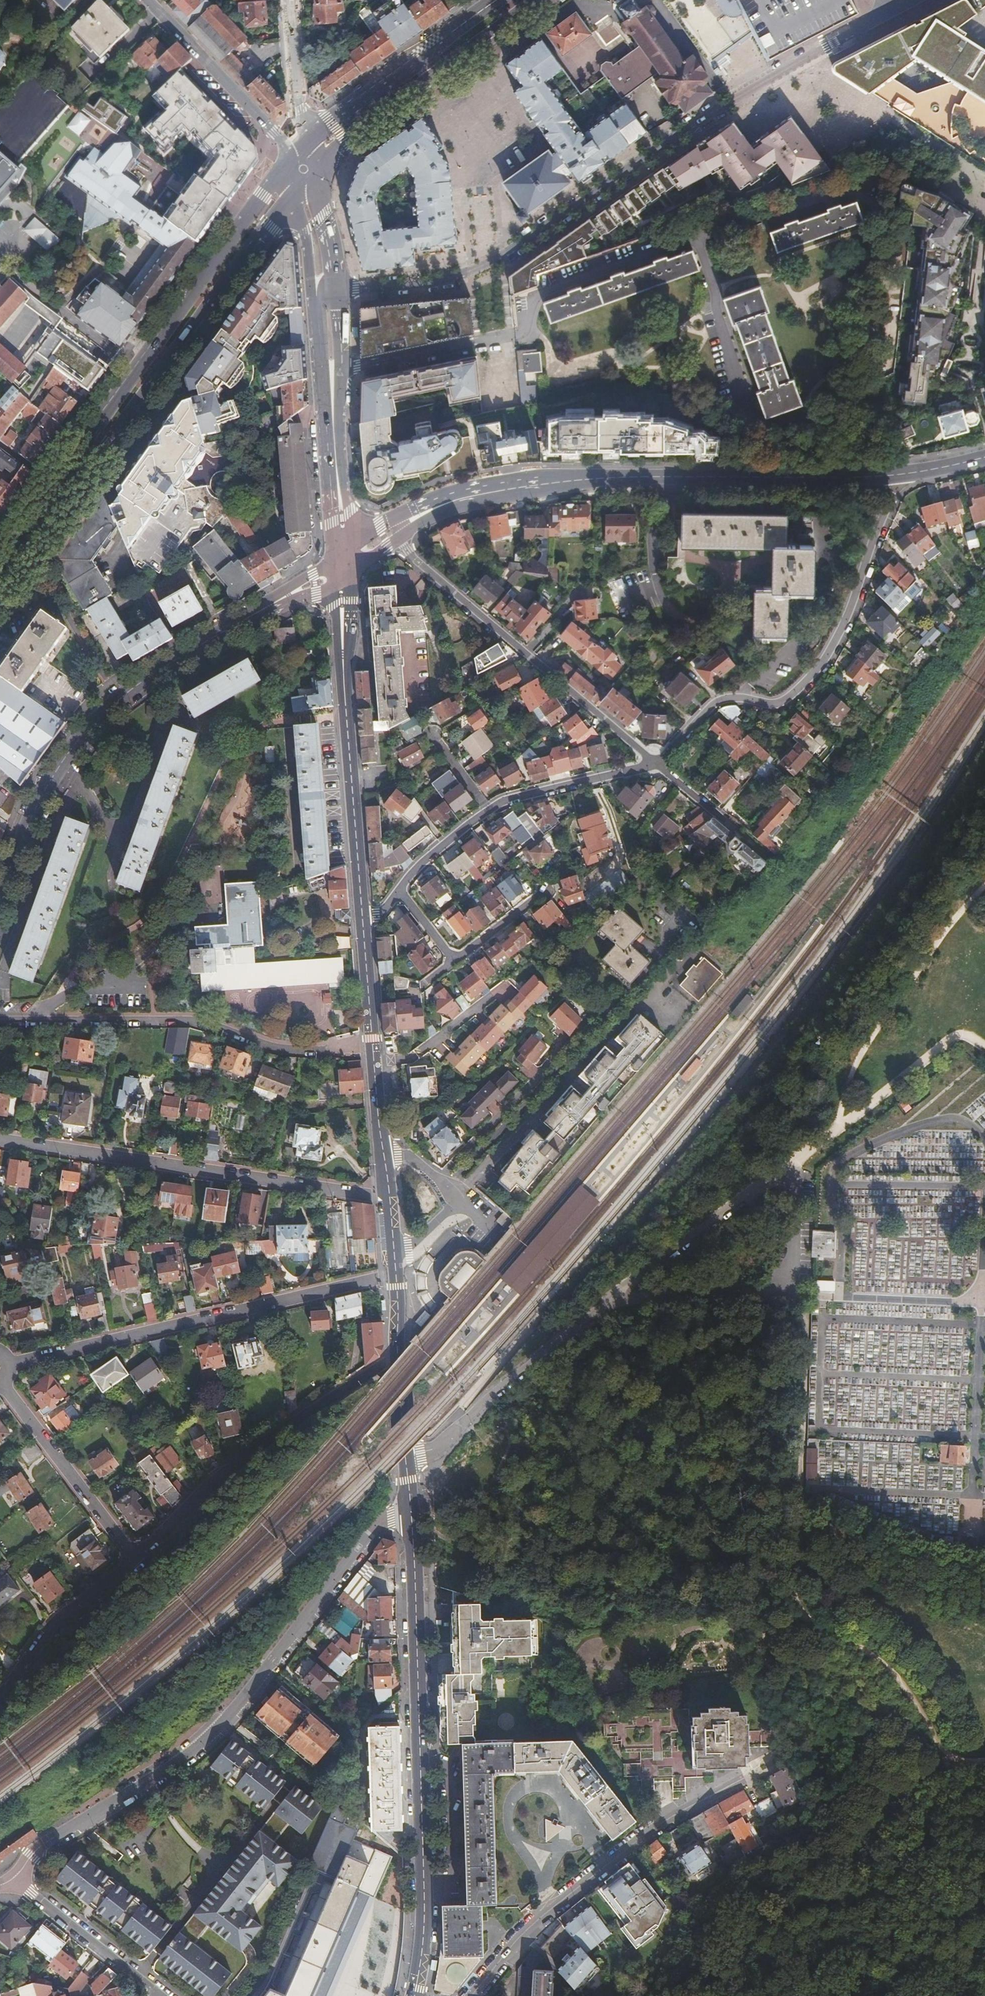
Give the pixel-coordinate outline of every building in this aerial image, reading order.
[(51,0),(62,10),(65,14),(79,0),(52,0),(51,0)] [(71,29),(100,60),(130,31),(100,0),(99,0),(71,29)] [(166,5),(181,21),(187,15),(172,0),(171,0),(166,5)] [(213,4),(209,0),(172,0),(187,15),(181,21),(187,27),(211,4),(213,4)] [(265,0),(237,2),(239,12),(245,11),(246,25),(267,23),(265,0)] [(316,2),(314,2),(316,22),(336,20),(335,9),(343,9),(342,0),(335,1),(316,2)] [(363,0),(367,6),(381,24),(407,6),(405,2),(403,0),(363,0)] [(449,10),(441,0),(424,0),(421,2),(420,0),(419,0),(416,2),(415,0),(408,0),(405,2),(407,6),(423,29),(430,23),(437,19),(449,10)] [(459,3),(457,0),(441,0),(449,10),(459,3)] [(711,93),(704,82),(706,80),(706,76),(707,75),(692,55),(683,61),(678,53),(679,53),(678,51),(676,52),(671,45),(673,44),(671,42),(670,43),(665,36),(666,35),(664,33),(663,33),(658,26),(659,25),(658,23),(656,24),(651,17),(653,15),(655,10),(651,5),(645,6),(638,11),(639,9),(632,0),(627,0),(618,6),(618,9),(625,19),(627,19),(620,25),(618,30),(622,35),(627,35),(630,33),(635,39),(634,40),(635,42),(636,43),(637,43),(640,46),(642,49),(641,50),(642,52),(644,51),(648,58),(647,59),(649,61),(650,61),(652,63),(654,66),(655,67),(654,68),(655,70),(657,69),(658,71),(662,77),(655,82),(670,103),(671,102),(676,104),(678,102),(685,113),(687,111),(694,106),(711,93)] [(765,61),(859,13),(852,0),(734,0),(765,61)] [(834,68),(879,97),(941,137),(973,87),(981,77),(984,72),(984,0),(964,0),(834,68)] [(243,35),(213,4),(211,4),(187,27),(200,40),(212,28),(231,48),(244,36),(243,35)] [(366,42),(351,52),(351,58),(362,72),(389,52),(397,47),(381,24),(367,6),(364,8),(359,12),(374,34),(365,40),(366,42)] [(381,24),(397,47),(412,37),(423,29),(407,6),(381,24)] [(576,12),(547,33),(562,54),(590,33),(576,12)] [(353,20),(349,30),(355,39),(362,34),(353,20)] [(246,88),(254,80),(229,54),(233,50),(231,48),(212,28),(200,40),(233,75),(246,88)] [(340,32),(333,32),(335,51),(338,51),(350,49),(348,31),(340,32)] [(130,59),(145,74),(152,66),(157,62),(167,51),(166,50),(167,47),(164,44),(161,45),(153,37),(146,44),(142,48),(130,59)] [(581,93),(541,39),(516,57),(507,64),(522,85),(521,86),(533,106),(527,110),(549,140),(557,150),(572,171),(579,180),(597,167),(625,146),(646,132),(625,103),(608,116),(589,88),(581,93)] [(192,59),(176,42),(167,51),(157,62),(173,78),(181,70),(192,59)] [(630,46),(633,51),(640,46),(637,43),(636,43),(635,42),(630,46)] [(640,46),(633,51),(652,76),(658,71),(657,69),(655,70),(654,68),(655,67),(654,66),(652,63),(650,61),(649,61),(647,59),(648,58),(644,51),(642,52),(641,50),(642,49),(640,46)] [(641,79),(643,82),(650,77),(652,76),(633,51),(618,62),(614,65),(611,62),(606,61),(602,64),(601,70),(606,76),(606,75),(627,60),(641,79)] [(362,72),(351,58),(309,88),(309,96),(321,101),(355,77),(362,72)] [(631,91),(643,82),(641,79),(627,60),(606,75),(623,99),(628,101),(632,98),(633,93),(631,91)] [(152,66),(145,74),(153,82),(160,74),(152,66)] [(257,147),(181,70),(173,78),(153,97),(165,108),(140,129),(166,154),(186,138),(209,160),(184,196),(168,185),(149,209),(196,245),(225,210),(250,176),(260,160),(257,147)] [(16,174),(12,171),(14,168),(11,166),(68,101),(28,71),(0,100),(0,192),(16,174)] [(658,71),(652,76),(650,77),(654,83),(655,82),(662,77),(658,71)] [(981,77),(973,87),(941,137),(984,167),(984,72),(981,77)] [(276,92),(259,75),(254,80),(246,88),(277,119),(286,110),(285,99),(277,91),(276,92)] [(97,99),(92,107),(83,102),(75,116),(101,132),(104,127),(117,135),(128,117),(97,99)] [(346,198),(363,269),(415,263),(413,246),(457,242),(453,208),(449,164),(439,149),(443,146),(439,140),(421,115),(361,159),(346,198)] [(669,161),(662,167),(675,185),(679,190),(703,177),(701,174),(710,170),(711,172),(712,174),(723,168),(730,177),(731,176),(740,189),(749,183),(751,185),(760,178),(758,176),(767,170),(766,170),(778,161),(785,171),(784,172),(790,181),(792,184),(830,170),(820,156),(819,157),(811,146),(813,145),(808,139),(806,140),(801,133),(802,132),(791,116),(775,127),(776,129),(769,134),(768,132),(750,145),(749,142),(747,143),(741,134),(742,133),(733,121),(697,144),(697,146),(690,152),(688,150),(669,161)] [(122,175),(139,153),(117,136),(102,154),(94,148),(82,163),(79,159),(65,176),(85,191),(81,231),(119,217),(128,226),(132,222),(166,248),(133,294),(131,292),(130,294),(125,291),(121,296),(100,281),(75,315),(119,347),(136,325),(138,326),(196,245),(149,209),(148,209),(146,211),(129,198),(137,187),(122,175)] [(548,150),(504,182),(523,209),(516,214),(522,221),(529,216),(526,212),(570,181),(566,176),(572,171),(557,150),(551,154),(548,150)] [(675,185),(662,167),(508,277),(510,295),(538,285),(537,274),(587,257),(583,245),(593,238),(591,234),(597,230),(601,236),(608,232),(608,233),(675,185)] [(898,185),(897,190),(910,194),(912,191),(932,197),(934,194),(916,189),(902,183),(898,185)] [(905,391),(904,401),(915,403),(925,404),(928,379),(935,382),(939,372),(941,373),(947,359),(954,343),(946,340),(956,316),(949,312),(952,303),(951,303),(953,298),(954,299),(959,288),(956,286),(951,284),(955,274),(962,260),(954,257),(957,250),(956,249),(958,242),(960,243),(964,233),(956,230),(966,214),(951,205),(949,203),(934,194),(932,197),(912,191),(910,194),(897,190),(896,201),(909,211),(908,224),(920,226),(923,226),(922,240),(924,240),(923,248),(921,271),(919,290),(916,325),(914,325),(913,336),(910,362),(908,378),(911,378),(909,391),(905,391)] [(936,192),(934,194),(949,203),(950,201),(936,192)] [(784,226),(769,232),(777,252),(863,221),(855,200),(840,206),(839,204),(826,209),(827,211),(797,222),(796,220),(783,224),(784,226)] [(966,214),(956,230),(964,233),(965,229),(961,227),(970,213),(953,202),(951,205),(966,214)] [(38,247),(51,235),(32,217),(20,229),(38,247)] [(287,242),(254,284),(280,303),(280,318),(290,317),(290,318),(302,318),(300,294),(298,269),(297,264),(296,246),(287,242)] [(568,294),(543,303),(551,323),(699,269),(692,250),(685,252),(684,250),(681,251),(682,253),(667,259),(666,256),(653,261),(654,263),(624,274),(623,272),(610,276),(611,278),(581,289),(580,287),(567,291),(568,294)] [(11,276),(8,279),(27,296),(30,298),(25,303),(51,324),(31,347),(36,351),(56,327),(63,319),(11,276)] [(27,296),(8,279),(0,288),(0,327),(27,296)] [(254,284),(220,329),(240,343),(242,340),(249,345),(254,338),(257,338),(263,342),(280,319),(280,318),(280,303),(254,284)] [(761,287),(724,301),(733,327),(737,326),(761,393),(757,394),(766,420),(803,407),(794,381),(790,383),(766,315),(770,313),(761,287)] [(473,297),(361,307),(363,355),(476,333),(473,297)] [(304,351),(302,318),(290,318),(292,347),(291,347),(291,352),(304,351)] [(56,327),(36,351),(51,365),(67,377),(86,391),(106,366),(56,327)] [(220,329),(185,378),(186,383),(187,386),(189,392),(192,400),(203,434),(217,429),(215,423),(240,415),(232,399),(223,401),(222,403),(217,399),(215,392),(224,380),(226,380),(230,383),(241,367),(239,357),(247,348),(220,329)] [(242,340),(240,343),(247,348),(249,345),(242,340)] [(12,383),(27,366),(24,365),(0,343),(0,372),(12,383)] [(305,366),(304,351),(291,352),(291,347),(278,348),(261,373),(266,391),(274,389),(301,382),(307,380),(305,366)] [(516,349),(518,369),(525,368),(525,373),(542,370),(540,352),(537,353),(536,347),(516,349)] [(27,366),(12,383),(29,397),(51,365),(36,351),(24,365),(27,366)] [(362,379),(360,421),(389,414),(433,404),(438,424),(481,414),(476,356),(362,379)] [(947,359),(941,373),(945,375),(951,361),(947,359)] [(51,390),(38,408),(60,423),(60,425),(64,428),(71,419),(84,399),(74,392),(71,396),(59,388),(67,377),(53,367),(45,379),(47,380),(43,385),(51,390)] [(518,373),(520,391),(522,406),(526,406),(529,406),(525,373),(518,373)] [(908,384),(899,383),(898,395),(902,396),(901,404),(915,406),(915,403),(904,401),(905,391),(909,391),(911,378),(908,378),(908,384)] [(256,415),(260,424),(263,440),(279,427),(291,417),(303,408),(301,382),(274,389),(275,395),(276,406),(280,406),(280,409),(278,409),(256,415)] [(26,399),(12,387),(0,400),(0,437),(3,433),(20,408),(26,399)] [(274,389),(266,391),(246,396),(249,402),(275,395),(274,389)] [(24,411),(30,403),(26,399),(20,408),(24,411)] [(110,506),(108,506),(116,527),(133,569),(135,566),(140,570),(144,565),(158,575),(183,541),(184,542),(192,531),(200,527),(204,522),(205,524),(210,528),(232,505),(229,502),(226,501),(223,500),(221,499),(219,497),(217,496),(214,493),(213,490),(211,486),(211,482),(201,485),(190,477),(190,468),(207,445),(203,434),(192,400),(182,403),(173,415),(173,420),(166,432),(164,428),(157,436),(158,440),(153,448),(148,448),(143,456),(143,461),(141,464),(139,462),(131,473),(133,474),(132,477),(130,479),(121,486),(122,491),(110,506)] [(34,405),(30,403),(24,411),(22,414),(31,420),(34,415),(40,419),(26,440),(27,440),(19,453),(37,466),(64,428),(60,425),(60,423),(38,408),(34,405)] [(963,410),(939,416),(944,437),(969,431),(967,424),(972,427),(977,425),(979,421),(977,414),(973,412),(967,413),(965,417),(963,410)] [(389,414),(360,421),(362,447),(365,482),(366,482),(367,485),(368,487),(370,490),(371,491),(373,492),(376,493),(378,494),(380,494),(383,493),(385,492),(391,492),(392,490),(394,486),(395,484),(395,480),(419,476),(419,472),(430,470),(430,471),(447,459),(459,449),(458,449),(460,447),(461,445),(462,442),(462,439),(462,437),(461,437),(458,433),(458,432),(455,430),(453,430),(450,430),(448,430),(446,431),(445,430),(437,433),(436,431),(432,433),(430,421),(415,424),(417,436),(412,437),(412,440),(399,442),(398,444),(391,440),(389,433),(391,433),(389,414)] [(547,438),(547,454),(557,454),(575,454),(575,450),(582,450),(582,452),(612,452),(612,449),(619,449),(619,453),(627,453),(638,453),(645,453),(655,453),(663,453),(663,454),(688,453),(688,452),(695,452),(695,453),(704,453),(711,453),(715,453),(716,441),(704,441),(704,437),(701,434),(686,434),(686,430),(663,423),(649,424),(649,421),(636,421),(636,417),(616,417),(616,416),(604,416),(604,419),(590,419),(590,416),(566,417),(566,419),(561,420),(547,423),(547,438)] [(294,427),(300,427),(300,425),(302,423),(302,422),(294,423),(291,417),(279,427),(281,436),(289,436),(289,431),(295,431),(294,427)] [(525,453),(538,451),(534,429),(522,431),(523,433),(514,435),(513,431),(511,429),(508,430),(506,419),(476,426),(478,441),(480,441),(484,441),(487,460),(500,458),(500,455),(525,450),(525,453)] [(912,425),(895,431),(899,440),(901,440),(902,444),(907,443),(906,438),(915,435),(912,425)] [(281,436),(278,437),(279,454),(301,430),(300,427),(294,427),(295,431),(289,431),(289,436),(281,436)] [(301,430),(279,454),(282,483),(286,483),(287,491),(292,490),(292,495),(287,496),(288,503),(283,503),(285,520),(287,530),(290,541),(291,542),(291,543),(292,544),(293,545),(294,545),(295,545),(296,545),(297,544),(298,544),(299,542),(299,541),(307,540),(306,532),(311,531),(308,499),(304,499),(304,493),(305,493),(306,492),(307,491),(307,489),(307,487),(306,486),(305,485),(303,485),(303,479),(306,479),(302,427),(300,427),(301,430)] [(6,435),(2,441),(10,446),(14,441),(10,438),(14,432),(10,430),(6,435)] [(547,454),(547,438),(545,438),(545,457),(557,457),(557,454),(547,454)] [(0,447),(0,464),(14,475),(7,486),(1,481),(0,482),(0,511),(3,513),(16,494),(19,490),(32,472),(0,447)] [(981,472),(973,474),(976,486),(984,484),(981,472)] [(975,523),(984,520),(984,486),(984,484),(976,486),(969,489),(974,506),(970,507),(975,523)] [(939,491),(942,503),(955,499),(953,488),(939,491)] [(76,530),(55,558),(85,609),(87,608),(105,598),(110,596),(90,563),(101,548),(104,551),(109,544),(106,541),(116,527),(108,506),(102,492),(76,530)] [(21,498),(16,494),(3,513),(8,517),(21,498)] [(947,521),(950,530),(953,529),(952,526),(962,524),(958,508),(963,507),(960,498),(955,499),(942,503),(947,521)] [(928,526),(947,521),(942,503),(926,507),(927,509),(923,510),(928,526)] [(255,539),(242,520),(232,506),(224,515),(233,528),(235,526),(240,534),(242,533),(249,543),(255,539)] [(550,518),(550,520),(561,520),(561,528),(570,528),(570,531),(580,531),(580,528),(589,528),(589,506),(550,506),(550,518)] [(525,510),(517,511),(516,521),(516,524),(525,524),(525,522),(525,517),(525,510)] [(508,513),(488,517),(488,519),(491,519),(494,539),(512,536),(511,528),(510,522),(508,513)] [(606,513),(606,534),(624,534),(624,540),(636,540),(636,514),(606,513)] [(550,520),(550,518),(542,518),(525,517),(525,522),(525,524),(525,540),(533,540),(533,538),(540,544),(540,548),(539,549),(538,549),(537,549),(537,550),(536,551),(536,552),(536,553),(536,554),(536,555),(536,556),(537,557),(538,558),(539,558),(538,566),(533,561),(524,561),(524,567),(524,572),(525,572),(550,580),(550,565),(550,520)] [(680,517),(680,545),(775,545),(775,591),(756,591),(757,636),(784,636),(784,591),(810,591),(810,545),(786,545),(786,517),(680,517)] [(459,520),(441,528),(454,556),(476,546),(469,532),(465,533),(460,522),(459,520)] [(915,545),(921,552),(925,549),(928,546),(933,542),(918,522),(909,530),(911,531),(906,535),(907,536),(915,545)] [(230,552),(211,530),(191,548),(226,589),(228,589),(227,591),(227,593),(228,595),(229,597),(230,598),(232,599),(234,599),(236,599),(238,599),(240,597),(241,596),(242,594),(242,592),(242,590),(244,590),(256,583),(230,552)] [(290,541),(285,543),(296,561),(298,560),(300,558),(302,557),(303,556),(305,554),(306,552),(308,550),(309,547),(310,545),(311,542),(311,539),(311,537),(311,535),(311,533),(311,531),(306,532),(307,540),(299,541),(299,542),(298,544),(297,544),(296,545),(295,545),(294,545),(293,545),(292,544),(291,543),(291,542),(290,541)] [(975,533),(968,535),(971,548),(978,546),(975,533)] [(916,566),(926,558),(921,552),(915,545),(907,536),(906,535),(896,543),(897,544),(903,550),(905,553),(916,566)] [(264,551),(278,571),(296,561),(285,543),(284,540),(264,551)] [(237,547),(230,552),(256,583),(278,571),(264,551),(248,560),(237,547)] [(510,567),(518,570),(524,572),(524,567),(512,563),(510,567)] [(890,579),(897,585),(905,576),(909,572),(899,563),(894,569),(890,565),(883,572),(890,579)] [(562,565),(550,565),(550,580),(552,581),(562,584),(562,565)] [(524,572),(518,570),(509,581),(514,585),(525,572),(524,572)] [(625,575),(627,584),(637,582),(635,573),(625,575)] [(485,575),(474,588),(489,601),(494,595),(497,598),(506,588),(502,585),(500,587),(485,575)] [(958,578),(953,583),(959,591),(964,586),(958,578)] [(893,607),(906,594),(897,585),(890,579),(877,592),(893,607)] [(564,586),(562,589),(569,594),(573,589),(564,586)] [(389,729),(393,727),(411,718),(406,713),(406,708),(408,707),(407,699),(405,699),(402,667),(404,666),(404,658),(402,658),(399,631),(402,630),(403,633),(428,631),(425,622),(428,622),(426,617),(425,617),(421,607),(398,609),(396,587),(370,589),(380,721),(388,721),(389,729)] [(187,588),(158,605),(172,627),(200,610),(187,588)] [(511,589),(507,594),(513,599),(517,594),(511,589)] [(956,610),(963,604),(954,593),(947,599),(956,610)] [(512,622),(507,627),(511,630),(515,625),(527,611),(513,599),(507,594),(496,607),(512,622)] [(527,611),(515,625),(529,638),(536,631),(534,629),(543,619),(544,621),(550,614),(545,608),(550,602),(543,596),(537,602),(536,601),(528,610),(527,611)] [(172,638),(159,620),(152,624),(129,638),(105,598),(87,608),(117,659),(129,652),(134,662),(172,638)] [(573,599),(572,618),(593,618),(593,599),(573,599)] [(894,634),(902,626),(883,607),(869,621),(885,637),(891,631),(894,634)] [(22,692),(66,628),(61,624),(61,623),(59,621),(57,623),(47,616),(48,615),(42,610),(19,641),(22,643),(14,653),(13,651),(3,664),(5,666),(0,673),(0,677),(22,692)] [(939,625),(946,632),(950,627),(943,621),(939,625)] [(572,623),(561,635),(612,679),(622,667),(617,662),(619,659),(616,657),(618,656),(609,649),(606,652),(596,648),(588,641),(590,638),(572,623)] [(276,630),(276,644),(292,643),(292,628),(276,630)] [(931,634),(927,638),(922,643),(927,648),(940,635),(935,629),(931,634)] [(922,633),(927,638),(931,634),(926,629),(922,633)] [(859,658),(879,675),(886,666),(882,662),(887,657),(868,642),(856,656),(859,658)] [(499,646),(478,658),(481,663),(484,661),(488,668),(506,657),(505,655),(508,653),(506,649),(502,651),(499,646)] [(710,685),(736,667),(724,649),(713,657),(698,667),(710,685)] [(525,660),(518,655),(513,657),(516,664),(525,660)] [(695,662),(698,667),(713,657),(706,655),(695,662)] [(871,686),(880,675),(879,675),(859,658),(846,674),(859,685),(863,680),(871,686)] [(249,660),(183,697),(194,717),(260,679),(249,660)] [(556,662),(552,667),(594,703),(598,698),(596,697),(599,693),(565,665),(563,668),(556,662)] [(515,668),(499,676),(497,680),(499,683),(501,683),(503,687),(506,692),(524,683),(522,680),(524,678),(521,674),(518,674),(515,668)] [(685,706),(702,688),(684,671),(667,689),(685,706)] [(368,672),(354,673),(357,711),(371,710),(368,672)] [(497,680),(499,676),(489,682),(494,691),(503,687),(501,683),(499,683),(497,680)] [(21,785),(39,760),(65,722),(22,692),(0,677),(0,767),(21,785)] [(290,696),(292,712),(332,707),(330,678),(324,679),(318,679),(315,680),(316,693),(290,696)] [(539,679),(520,690),(534,711),(552,699),(539,679)] [(607,696),(602,702),(628,724),(640,710),(614,688),(607,696)] [(844,715),(851,707),(834,693),(820,709),(834,721),(837,723),(844,715)] [(557,695),(554,698),(555,700),(541,710),(543,713),(546,718),(551,726),(566,716),(560,706),(563,704),(557,695)] [(598,706),(602,702),(607,696),(605,695),(596,705),(598,706)] [(449,699),(434,706),(441,722),(448,719),(449,721),(458,716),(449,699)] [(794,706),(807,717),(813,711),(801,700),(794,706)] [(730,706),(719,710),(733,721),(742,712),(738,708),(736,706),(730,706)] [(479,707),(471,712),(473,714),(471,716),(472,719),(470,720),(478,731),(480,729),(484,727),(489,723),(479,707)] [(373,735),(372,722),(371,710),(357,711),(359,736),(361,736),(373,735)] [(790,731),(795,735),(798,738),(796,741),(799,744),(812,754),(820,745),(822,747),(825,749),(834,740),(825,732),(818,740),(810,735),(817,727),(800,712),(791,722),(795,725),(790,731)] [(645,715),(645,736),(664,737),(665,715),(645,715)] [(586,744),(598,738),(587,721),(583,723),(579,716),(565,726),(579,748),(580,747),(586,744)] [(416,719),(398,727),(406,741),(420,734),(419,732),(422,730),(416,719)] [(749,735),(733,721),(728,727),(719,720),(711,729),(735,750),(742,742),(749,735)] [(389,735),(389,729),(388,721),(380,721),(381,736),(389,735)] [(306,862),(307,880),(327,873),(327,866),(329,866),(317,725),(295,728),(305,854),(304,855),(304,862),(306,862)] [(175,726),(117,883),(138,891),(196,734),(175,726)] [(397,734),(393,727),(389,729),(389,735),(390,740),(395,739),(395,735),(397,734)] [(484,727),(480,729),(485,736),(488,733),(484,727)] [(478,731),(463,742),(477,761),(482,757),(494,748),(485,736),(480,729),(478,731)] [(211,735),(205,737),(209,748),(225,742),(224,739),(227,738),(225,734),(223,735),(221,731),(217,732),(216,730),(210,732),(211,735)] [(392,761),(391,755),(375,756),(373,735),(361,736),(363,764),(387,761),(392,761)] [(603,735),(598,738),(586,744),(588,750),(590,750),(594,765),(607,762),(605,754),(610,753),(609,748),(604,749),(603,746),(605,746),(606,741),(603,735)] [(772,755),(749,735),(742,742),(735,750),(734,752),(736,754),(732,758),(738,763),(750,749),(765,763),(772,755)] [(399,742),(391,747),(391,755),(403,749),(399,742)] [(588,750),(586,744),(580,747),(582,754),(588,753),(588,750)] [(795,774),(812,755),(812,754),(799,744),(782,763),(795,774)] [(820,745),(812,754),(812,755),(814,756),(822,747),(820,745)] [(416,746),(399,755),(408,771),(414,767),(414,766),(417,764),(416,762),(422,758),(416,746)] [(548,758),(541,761),(548,777),(550,780),(572,770),(566,755),(563,749),(560,746),(545,752),(548,758)] [(541,761),(531,750),(522,757),(527,763),(530,761),(532,764),(527,766),(531,781),(546,777),(548,777),(541,761)] [(569,756),(572,770),(584,767),(582,757),(578,758),(577,754),(569,756)] [(772,755),(765,763),(762,766),(758,771),(761,774),(764,771),(772,763),(776,759),(772,755)] [(488,765),(482,757),(477,761),(482,767),(484,765),(486,767),(488,765)] [(475,773),(482,767),(477,761),(470,766),(475,773)] [(742,767),(731,779),(725,774),(721,779),(719,776),(712,783),(715,786),(709,791),(722,803),(727,798),(729,800),(736,792),(734,790),(738,786),(733,781),(739,774),(746,780),(750,775),(752,777),(758,771),(762,766),(757,762),(748,773),(742,767)] [(770,776),(778,768),(772,763),(764,771),(770,776)] [(523,780),(513,764),(500,773),(510,788),(523,780)] [(837,766),(833,772),(837,776),(842,771),(837,766)] [(499,780),(490,768),(488,770),(476,779),(485,793),(500,782),(499,780)] [(450,771),(433,784),(444,799),(446,797),(457,812),(472,800),(462,785),(450,771)] [(629,784),(626,788),(631,792),(634,789),(629,784)] [(774,808),(767,817),(777,826),(801,799),(784,785),(776,793),(779,795),(770,805),(774,808)] [(631,792),(626,788),(617,796),(625,804),(624,806),(634,817),(645,806),(655,796),(655,792),(650,787),(647,787),(643,791),(637,786),(634,789),(631,792)] [(418,802),(414,797),(410,802),(396,791),(384,805),(394,813),(397,810),(408,819),(420,805),(418,802)] [(430,808),(436,804),(428,795),(423,799),(430,808)] [(444,803),(430,814),(435,821),(438,818),(442,823),(449,818),(445,813),(449,810),(444,803)] [(532,809),(526,811),(544,836),(556,826),(553,819),(555,819),(551,808),(546,809),(544,804),(535,808),(532,809)] [(383,840),(380,806),(366,808),(369,841),(383,840)] [(577,816),(580,826),(586,850),(587,852),(608,846),(597,808),(591,810),(592,813),(577,816)] [(714,819),(703,810),(683,825),(691,836),(714,819)] [(493,855),(499,864),(503,868),(504,867),(518,856),(523,852),(540,838),(544,836),(526,811),(517,818),(513,812),(503,820),(500,816),(493,821),(496,825),(487,832),(497,845),(512,833),(519,842),(503,853),(500,850),(493,855)] [(663,815),(651,828),(665,841),(677,827),(663,815)] [(67,817),(10,973),(31,980),(87,824),(67,817)] [(724,827),(714,819),(691,836),(690,837),(697,846),(699,844),(702,848),(712,841),(709,837),(716,832),(724,827)] [(392,843),(383,843),(384,857),(384,858),(391,853),(402,845),(420,831),(417,826),(392,844),(392,843)] [(420,831),(402,845),(404,848),(405,847),(409,852),(433,833),(428,826),(420,831)] [(586,850),(580,826),(575,828),(582,851),(586,850)] [(754,836),(774,852),(778,848),(767,838),(771,834),(762,826),(754,836)] [(734,835),(724,827),(716,832),(726,841),(734,835)] [(737,837),(731,845),(730,847),(730,849),(731,851),(732,853),(734,854),(736,854),(737,854),(754,867),(752,869),(760,875),(762,871),(769,863),(741,840),(743,838),(738,834),(736,836),(737,837)] [(734,835),(726,841),(731,845),(737,837),(736,836),(734,835)] [(543,842),(552,852),(558,847),(550,836),(543,842)] [(686,842),(685,840),(682,836),(660,852),(664,858),(686,842)] [(540,838),(523,852),(529,859),(532,856),(539,865),(553,854),(552,852),(543,842),(540,838)] [(383,843),(383,840),(369,841),(371,858),(384,857),(383,843)] [(474,866),(476,868),(488,859),(483,852),(480,848),(474,840),(462,849),(466,854),(474,866)] [(402,845),(391,853),(399,864),(400,865),(410,857),(411,857),(404,848),(402,845)] [(384,858),(384,857),(371,858),(372,872),(385,871),(385,869),(394,868),(399,864),(391,853),(384,858)] [(476,868),(474,866),(466,854),(448,868),(456,878),(468,870),(480,886),(486,881),(483,877),(476,868)] [(586,900),(591,915),(627,888),(648,868),(651,866),(647,859),(626,877),(623,870),(585,898),(586,900)] [(499,864),(483,877),(486,881),(489,879),(499,871),(503,868),(499,864)] [(350,922),(345,867),(327,873),(307,880),(311,890),(323,886),(324,884),(328,883),(329,900),(329,901),(330,903),(331,904),(332,904),(334,904),(335,910),(345,910),(345,913),(343,914),(343,920),(345,920),(345,922),(350,922)] [(418,888),(431,875),(427,871),(413,883),(418,888)] [(512,876),(498,887),(510,903),(524,891),(517,882),(519,880),(516,876),(514,878),(512,876)] [(423,890),(428,897),(431,902),(433,905),(449,893),(439,878),(423,890)] [(568,906),(586,900),(585,898),(578,878),(562,882),(564,889),(564,891),(561,891),(564,902),(568,906)] [(202,938),(263,934),(260,879),(224,881),(226,924),(195,926),(196,941),(202,938)] [(467,887),(459,894),(463,898),(471,892),(467,887)] [(504,899),(495,887),(490,891),(480,898),(494,915),(502,910),(497,904),(499,903),(504,899)] [(278,889),(275,890),(268,893),(269,905),(277,904),(279,904),(278,889)] [(562,924),(568,932),(574,928),(561,913),(553,902),(552,901),(534,916),(544,929),(545,928),(551,924),(555,921),(559,926),(562,924)] [(269,905),(270,920),(279,919),(277,904),(269,905)] [(396,904),(392,914),(404,918),(407,908),(396,904)] [(623,908),(630,914),(640,924),(643,921),(626,904),(623,908)] [(442,915),(462,940),(473,931),(453,907),(442,915)] [(623,908),(620,911),(627,917),(630,914),(623,908)] [(478,910),(466,919),(477,932),(488,923),(478,910)] [(620,911),(601,931),(610,940),(619,949),(606,963),(623,979),(630,986),(637,978),(638,979),(648,969),(647,968),(651,963),(643,955),(635,947),(648,932),(640,924),(630,914),(627,917),(620,911)] [(395,935),(406,951),(424,938),(407,916),(400,921),(404,928),(395,935)] [(522,926),(521,925),(517,928),(517,929),(516,930),(516,931),(510,936),(512,938),(506,942),(500,947),(509,957),(534,938),(525,925),(524,926),(523,925),(522,926)] [(610,940),(601,931),(599,934),(608,943),(610,940)] [(263,945),(263,934),(202,938),(196,941),(196,944),(204,944),(204,949),(191,950),(192,972),(201,972),(202,990),(329,982),(330,987),(343,986),(341,958),(254,963),(253,945),(263,945)] [(406,951),(395,935),(397,957),(406,951)] [(334,948),(348,949),(349,937),(334,936),(334,948)] [(391,937),(377,938),(380,973),(393,972),(391,937)] [(286,941),(271,943),(274,956),(288,955),(286,941)] [(486,953),(497,967),(509,958),(509,957),(500,947),(498,944),(486,953)] [(422,945),(409,955),(422,972),(435,962),(422,945)] [(647,951),(643,955),(651,963),(655,959),(647,951)] [(681,983),(700,1000),(724,973),(704,956),(697,965),(694,963),(686,972),(688,974),(681,983)] [(477,972),(483,980),(494,971),(484,960),(481,962),(478,960),(473,964),(473,966),(472,967),(477,972)] [(481,991),(488,986),(483,980),(477,972),(461,985),(472,999),(481,991)] [(505,1032),(548,988),(535,975),(525,985),(522,989),(519,992),(520,993),(511,1002),(505,1008),(502,1006),(501,1005),(489,1018),(491,1020),(485,1027),(482,1024),(471,1036),(470,1036),(458,1048),(461,1050),(455,1056),(453,1054),(451,1052),(445,1058),(464,1076),(470,1070),(468,1069),(467,1068),(472,1063),(473,1064),(486,1050),(487,1051),(500,1037),(499,1036),(504,1031),(505,1032)] [(394,978),(394,989),(406,988),(407,989),(407,988),(406,988),(408,981),(409,981),(408,980),(398,977),(394,978)] [(628,988),(630,986),(623,979),(621,981),(628,988)] [(447,1014),(452,1020),(463,1012),(455,1002),(441,984),(435,989),(439,993),(436,995),(437,997),(438,1002),(437,1002),(438,1012),(447,1014)] [(488,986),(481,991),(483,994),(483,993),(485,995),(491,991),(488,986)] [(730,1013),(737,1019),(753,998),(746,993),(730,1013)] [(463,996),(455,1002),(463,1012),(471,1006),(463,996)] [(423,1006),(412,1007),(411,1003),(411,1001),(409,1001),(408,1000),(395,1001),(396,1003),(398,1030),(417,1028),(417,1027),(425,1027),(424,1021),(423,1006)] [(508,1000),(502,1006),(505,1008),(511,1002),(508,1000)] [(382,1004),(385,1038),(393,1037),(392,1034),(398,1034),(398,1030),(396,1003),(382,1004)] [(565,1003),(551,1017),(569,1034),(583,1020),(565,1003)] [(637,1073),(645,1064),(639,1059),(662,1032),(645,1017),(643,1020),(637,1014),(616,1039),(625,1047),(616,1057),(607,1049),(602,1054),(600,1052),(589,1065),(592,1066),(582,1078),(591,1086),(583,1096),(573,1087),(573,1088),(564,1097),(562,1095),(551,1108),(553,1110),(548,1116),(543,1122),(550,1127),(553,1130),(545,1140),(541,1137),(532,1129),(522,1142),(524,1143),(501,1170),(503,1172),(502,1173),(501,1174),(501,1175),(500,1176),(500,1178),(500,1179),(501,1181),(501,1182),(502,1183),(504,1185),(511,1191),(517,1183),(525,1190),(550,1161),(553,1164),(561,1155),(563,1157),(572,1146),(567,1141),(598,1106),(601,1109),(602,1110),(602,1111),(603,1111),(604,1111),(611,1102),(605,1097),(631,1068),(634,1071),(635,1072),(636,1072),(636,1073),(637,1073)] [(489,1018),(482,1024),(485,1027),(491,1020),(489,1018)] [(425,1027),(426,1041),(428,1039),(436,1033),(436,1030),(430,1021),(424,1021),(425,1027)] [(185,1055),(190,1027),(189,1027),(187,1027),(174,1027),(175,1035),(172,1037),(170,1052),(185,1055)] [(548,1047),(534,1035),(520,1051),(522,1054),(517,1059),(528,1068),(533,1063),(534,1063),(548,1047)] [(63,1057),(73,1058),(92,1061),(94,1043),(76,1040),(66,1038),(63,1057)] [(193,1042),(189,1060),(212,1065),(216,1047),(193,1042)] [(461,1050),(458,1048),(453,1054),(455,1056),(461,1050)] [(229,1049),(223,1067),(236,1072),(244,1075),(250,1058),(229,1049)] [(212,1065),(189,1060),(188,1066),(211,1070),(212,1065)] [(340,1093),(363,1091),(361,1060),(347,1061),(348,1069),(338,1070),(339,1084),(332,1085),(332,1082),(316,1083),(317,1100),(340,1098),(340,1093)] [(21,1062),(18,1087),(27,1089),(26,1099),(40,1102),(40,1099),(42,1099),(43,1094),(45,1094),(48,1074),(30,1071),(31,1063),(21,1062)] [(262,1065),(255,1085),(286,1098),(294,1078),(262,1065)] [(580,1076),(582,1078),(592,1066),(589,1065),(580,1076)] [(236,1072),(223,1067),(221,1073),(234,1079),(236,1072)] [(412,1080),(410,1080),(412,1100),(431,1098),(438,1097),(436,1077),(435,1069),(427,1070),(427,1067),(411,1068),(412,1080)] [(461,1116),(472,1127),(489,1110),(486,1106),(495,1097),(498,1101),(518,1081),(509,1071),(495,1085),(491,1081),(480,1092),(469,1103),(472,1106),(461,1116)] [(130,1115),(143,1117),(146,1095),(136,1094),(139,1077),(123,1074),(121,1089),(118,1089),(115,1107),(126,1108),(126,1111),(131,1111),(130,1115)] [(166,1077),(164,1090),(178,1092),(181,1080),(166,1077)] [(570,1086),(562,1095),(564,1097),(573,1088),(570,1086)] [(66,1092),(62,1121),(63,1122),(63,1124),(65,1127),(73,1128),(76,1125),(76,1124),(86,1125),(91,1096),(66,1092)] [(13,1116),(16,1098),(9,1097),(9,1094),(0,1093),(0,1114),(13,1116)] [(204,1097),(186,1094),(185,1102),(189,1103),(187,1116),(195,1118),(199,1118),(207,1120),(208,1120),(210,1106),(202,1105),(204,1097)] [(163,1095),(160,1115),(177,1117),(181,1098),(179,1098),(179,1096),(175,1095),(174,1097),(163,1095)] [(238,1114),(233,1128),(241,1130),(245,1116),(238,1114)] [(425,1127),(424,1128),(438,1117),(437,1117),(431,1122),(429,1120),(423,1124),(425,1127)] [(445,1126),(438,1117),(424,1128),(432,1138),(431,1139),(446,1156),(462,1143),(447,1125),(445,1126)] [(318,1146),(319,1140),(320,1130),(298,1126),(297,1133),(290,1131),(289,1140),(296,1141),(295,1144),(298,1144),(296,1156),(305,1158),(305,1156),(321,1159),(323,1147),(318,1146)] [(550,1127),(541,1137),(545,1140),(553,1130),(550,1127)] [(217,1133),(208,1131),(203,1160),(218,1162),(215,1154),(218,1139),(216,1138),(217,1133)] [(176,1156),(178,1141),(172,1140),(169,1155),(176,1156)] [(15,1185),(29,1187),(31,1169),(26,1168),(27,1163),(11,1160),(7,1184),(9,1184),(9,1188),(13,1188),(15,1185)] [(75,1207),(77,1193),(79,1177),(81,1164),(81,1163),(73,1162),(73,1166),(75,1168),(74,1173),(72,1172),(71,1172),(64,1171),(61,1191),(68,1192),(65,1205),(75,1207)] [(90,1164),(81,1163),(81,1164),(79,1177),(88,1178),(90,1164)] [(160,1200),(175,1202),(178,1185),(163,1183),(161,1192),(154,1191),(152,1204),(159,1206),(160,1200)] [(175,1202),(174,1208),(181,1209),(182,1204),(191,1205),(193,1188),(178,1185),(175,1202)] [(599,1201),(581,1186),(501,1279),(519,1295),(599,1201)] [(227,1192),(209,1190),(205,1220),(212,1221),(213,1218),(223,1219),(227,1192)] [(261,1197),(244,1195),(240,1223),(257,1226),(261,1197)] [(376,1238),(374,1207),(348,1203),(349,1209),(354,1209),(356,1239),(367,1238),(376,1238)] [(43,1230),(48,1231),(51,1209),(34,1206),(32,1216),(32,1219),(30,1228),(36,1229),(35,1237),(42,1238),(43,1230)] [(354,1209),(349,1209),(346,1209),(350,1264),(369,1263),(367,1238),(356,1239),(354,1209)] [(74,1211),(72,1227),(75,1227),(76,1222),(79,1222),(80,1215),(77,1214),(78,1211),(74,1211)] [(344,1212),(327,1214),(331,1266),(347,1265),(344,1212)] [(503,1228),(510,1220),(503,1214),(496,1222),(503,1228)] [(94,1217),(89,1245),(99,1245),(113,1245),(117,1221),(94,1217)] [(14,1221),(2,1224),(4,1231),(16,1228),(14,1221)] [(270,1240),(262,1240),(265,1255),(308,1254),(308,1227),(270,1227),(270,1233),(270,1240)] [(814,1233),(814,1258),(835,1259),(836,1233),(814,1233)] [(70,1237),(59,1238),(58,1246),(69,1246),(70,1237)] [(262,1240),(229,1241),(222,1241),(222,1247),(246,1247),(247,1255),(265,1255),(262,1240)] [(169,1243),(165,1243),(167,1256),(166,1257),(167,1264),(156,1266),(159,1283),(179,1280),(176,1264),(177,1263),(175,1251),(182,1250),(180,1242),(169,1243)] [(99,1245),(89,1245),(93,1262),(102,1260),(99,1245)] [(69,1246),(55,1247),(57,1254),(75,1250),(74,1246),(69,1246)] [(43,1247),(41,1247),(46,1264),(58,1261),(57,1254),(55,1247),(45,1247),(43,1247)] [(7,1256),(2,1257),(8,1282),(28,1278),(24,1259),(27,1259),(25,1251),(22,1252),(22,1251),(18,1252),(17,1250),(7,1253),(7,1256)] [(440,1287),(442,1290),(449,1298),(451,1299),(455,1303),(489,1265),(485,1261),(483,1259),(478,1255),(474,1253),(472,1251),(470,1251),(467,1251),(464,1251),(461,1252),(458,1254),(456,1256),(456,1257),(452,1261),(447,1267),(444,1269),(442,1272),(441,1273),(441,1274),(440,1278),(439,1280),(439,1283),(439,1285),(440,1287)] [(213,1262),(216,1278),(240,1273),(236,1253),(212,1258),(213,1262)] [(207,1291),(219,1289),(216,1278),(213,1262),(202,1265),(201,1264),(191,1266),(197,1293),(200,1293),(200,1296),(207,1294),(207,1291)] [(116,1272),(109,1273),(112,1288),(119,1286),(120,1290),(135,1286),(130,1265),(115,1269),(116,1272)] [(274,1293),(270,1277),(260,1280),(263,1295),(274,1293)] [(64,1288),(62,1278),(50,1281),(54,1299),(58,1298),(60,1304),(68,1303),(67,1300),(64,1288)] [(835,1283),(816,1282),(816,1291),(835,1291),(835,1283)] [(28,1286),(13,1289),(14,1295),(29,1292),(28,1286)] [(85,1297),(77,1299),(81,1318),(99,1315),(98,1312),(101,1311),(97,1293),(93,1294),(91,1287),(83,1289),(85,1297)] [(338,1298),(335,1299),(336,1320),(362,1314),(361,1292),(356,1294),(357,1297),(339,1301),(338,1298)] [(158,1319),(152,1293),(140,1296),(147,1322),(158,1319)] [(195,1311),(192,1295),(183,1297),(187,1313),(195,1311)] [(48,1319),(44,1302),(23,1306),(23,1308),(8,1312),(12,1329),(36,1324),(35,1322),(48,1319)] [(69,1307),(71,1319),(79,1317),(76,1306),(69,1307)] [(310,1311),(311,1329),(329,1328),(329,1326),(328,1321),(327,1311),(310,1311)] [(108,1330),(105,1317),(96,1319),(99,1332),(108,1330)] [(384,1345),(382,1322),(362,1323),(363,1331),(359,1331),(360,1341),(363,1340),(365,1365),(380,1356),(384,1345)] [(249,1340),(234,1344),(239,1369),(256,1365),(254,1358),(263,1355),(259,1336),(249,1338),(249,1340)] [(164,1338),(149,1342),(157,1356),(168,1353),(164,1338)] [(198,1348),(194,1351),(195,1358),(198,1359),(201,1358),(203,1367),(214,1365),(214,1367),(225,1365),(220,1343),(209,1345),(209,1343),(198,1346),(198,1348)] [(91,1374),(104,1392),(108,1389),(121,1380),(125,1376),(127,1375),(115,1357),(113,1358),(112,1356),(107,1359),(109,1361),(98,1368),(97,1367),(92,1371),(93,1373),(91,1374)] [(129,1375),(141,1393),(163,1379),(151,1360),(129,1375)] [(41,1418),(56,1407),(51,1400),(55,1398),(56,1400),(66,1393),(53,1376),(51,1375),(49,1375),(46,1376),(45,1377),(43,1379),(42,1381),(44,1383),(34,1390),(40,1397),(37,1398),(43,1406),(36,1411),(41,1418)] [(33,1387),(34,1390),(44,1383),(42,1381),(33,1387)] [(295,1391),(285,1391),(287,1416),(297,1410),(295,1391)] [(243,1432),(236,1403),(218,1405),(223,1435),(243,1432)] [(75,1424),(83,1418),(73,1404),(65,1410),(52,1419),(62,1433),(75,1424)] [(12,1434),(0,1418),(0,1442),(12,1434)] [(198,1429),(205,1426),(201,1419),(195,1422),(198,1429)] [(200,1434),(189,1441),(198,1453),(201,1451),(205,1456),(212,1451),(200,1434)] [(44,1455),(34,1442),(20,1452),(29,1465),(44,1455)] [(151,1442),(144,1447),(147,1451),(151,1448),(154,1446),(151,1442)] [(809,1442),(808,1482),(819,1483),(820,1443),(809,1442)] [(90,1459),(88,1461),(100,1476),(102,1474),(103,1475),(117,1464),(116,1462),(123,1457),(112,1443),(97,1455),(95,1453),(93,1452),(89,1456),(89,1458),(90,1459)] [(149,1454),(147,1451),(145,1452),(141,1446),(135,1450),(142,1459),(149,1454)] [(151,1448),(147,1451),(149,1454),(152,1458),(153,1457),(166,1473),(180,1462),(168,1446),(157,1454),(151,1448)] [(942,1450),(942,1467),(967,1467),(966,1452),(942,1450)] [(152,1458),(149,1454),(142,1459),(139,1461),(143,1466),(140,1468),(159,1493),(161,1491),(163,1494),(156,1499),(164,1509),(170,1504),(173,1508),(183,1498),(172,1484),(152,1458)] [(953,1470),(942,1470),(942,1488),(953,1489),(953,1470)] [(19,1474),(5,1484),(18,1502),(32,1492),(19,1474)] [(98,1483),(103,1489),(111,1483),(106,1477),(98,1483)] [(176,1481),(172,1484),(183,1498),(187,1495),(176,1481)] [(134,1488),(116,1502),(117,1504),(116,1506),(118,1509),(121,1509),(131,1521),(130,1525),(132,1528),(135,1527),(137,1529),(154,1516),(147,1507),(143,1510),(136,1501),(141,1497),(134,1488)] [(40,1504),(26,1514),(39,1533),(53,1523),(40,1504)] [(87,1570),(91,1567),(92,1568),(104,1559),(98,1550),(100,1549),(94,1540),(97,1539),(88,1528),(70,1541),(69,1547),(75,1555),(75,1558),(84,1569),(87,1570)] [(383,1541),(370,1558),(379,1565),(396,1566),(396,1545),(383,1541)] [(375,1571),(365,1564),(356,1577),(366,1583),(375,1571)] [(48,1572),(33,1583),(47,1602),(62,1591),(48,1572)] [(8,1575),(0,1581),(0,1606),(20,1591),(8,1575)] [(370,1600),(350,1583),(345,1590),(370,1612),(370,1600)] [(345,1590),(338,1599),(348,1608),(360,1617),(364,1621),(371,1621),(370,1612),(345,1590)] [(392,1621),(391,1597),(378,1598),(378,1600),(370,1600),(370,1612),(371,1621),(375,1621),(389,1621),(392,1621)] [(473,1672),(482,1672),(481,1660),(484,1657),(495,1657),(495,1659),(504,1659),(504,1657),(531,1656),(532,1655),(538,1655),(538,1621),(531,1621),(504,1621),(503,1618),(495,1619),(494,1622),(483,1622),(480,1616),(480,1605),(453,1605),(453,1613),(451,1613),(451,1625),(453,1625),(453,1644),(451,1644),(451,1652),(453,1653),(453,1667),(455,1667),(454,1673),(473,1672)] [(346,1635),(360,1617),(348,1608),(334,1625),(346,1635)] [(321,1621),(315,1628),(333,1643),(350,1656),(359,1654),(362,1639),(362,1636),(354,1635),(352,1646),(350,1646),(342,1640),(342,1638),(321,1621)] [(380,1640),(384,1640),(384,1635),(389,1635),(389,1621),(375,1621),(376,1635),(378,1635),(378,1640),(380,1640)] [(372,1663),(391,1662),(389,1640),(384,1640),(380,1640),(380,1648),(371,1648),(372,1663)] [(340,1675),(353,1659),(350,1656),(333,1643),(320,1658),(340,1675)] [(338,1682),(308,1656),(301,1664),(293,1673),(325,1699),(338,1682)] [(374,1695),(358,1699),(374,1712),(391,1698),(391,1665),(372,1666),(372,1673),(375,1673),(375,1688),(374,1688),(374,1695)] [(471,1681),(473,1679),(473,1672),(454,1673),(443,1673),(444,1696),(441,1696),(442,1726),(444,1726),(445,1746),(463,1744),(476,1743),(476,1740),(473,1738),(473,1727),(475,1727),(474,1694),(471,1694),(471,1681)] [(353,1695),(351,1693),(341,1705),(348,1711),(358,1699),(353,1695)] [(258,1719),(283,1742),(304,1719),(279,1696),(258,1719)] [(348,1711),(339,1722),(354,1734),(374,1712),(358,1699),(348,1711)] [(729,1768),(744,1768),(745,1767),(745,1756),(747,1756),(746,1724),(746,1716),(739,1716),(739,1712),(731,1712),(731,1709),(724,1709),(724,1707),(719,1706),(719,1700),(700,1701),(699,1705),(667,1706),(667,1710),(620,1712),(621,1724),(604,1725),(604,1737),(610,1737),(613,1737),(616,1737),(616,1741),(622,1741),(622,1753),(640,1753),(641,1762),(641,1763),(625,1765),(625,1766),(630,1777),(636,1777),(636,1782),(642,1782),(642,1792),(654,1792),(654,1781),(654,1778),(668,1778),(673,1778),(673,1781),(674,1792),(685,1791),(685,1778),(707,1778),(707,1769),(713,1769),(712,1757),(728,1757),(729,1768)] [(312,1723),(290,1747),(317,1771),(338,1747),(312,1723)] [(373,1831),(403,1831),(400,1727),(370,1728),(373,1831)] [(774,1744),(781,1744),(775,1732),(749,1732),(750,1748),(774,1748),(774,1744)] [(613,1737),(610,1737),(610,1750),(622,1777),(625,1777),(625,1766),(625,1765),(641,1763),(641,1762),(640,1753),(622,1753),(622,1741),(616,1741),(616,1737),(613,1737)] [(476,1745),(476,1743),(463,1744),(471,1905),(451,1906),(445,1906),(443,1944),(438,1984),(456,1991),(457,1991),(479,1964),(480,1960),(480,1905),(483,1905),(498,1905),(494,1779),(497,1779),(497,1774),(560,1772),(614,1841),(637,1824),(575,1742),(476,1745)] [(229,1781),(250,1755),(234,1743),(213,1768),(229,1781)] [(713,1769),(729,1768),(728,1757),(712,1757),(713,1769)] [(268,1811),(290,1784),(260,1761),(239,1787),(268,1811)] [(805,1798),(791,1768),(772,1777),(786,1807),(805,1798)] [(324,1807),(296,1785),(275,1811),(303,1833),(324,1807)] [(718,1806),(718,1807),(727,1823),(754,1808),(745,1791),(718,1806)] [(754,1808),(756,1810),(761,1820),(777,1811),(770,1799),(754,1808)] [(694,1819),(688,1822),(699,1841),(705,1843),(730,1829),(729,1826),(728,1825),(727,1824),(727,1823),(718,1807),(694,1820),(694,1819)] [(375,1851),(353,1841),(357,1832),(346,1827),(350,1818),(333,1811),(309,1866),(337,1878),(333,1887),(325,1884),(276,1995),(312,1995),(375,1851)] [(818,1826),(813,1815),(808,1817),(810,1823),(789,1833),(791,1839),(818,1826)] [(729,1826),(730,1829),(736,1839),(741,1848),(745,1855),(758,1847),(742,1819),(729,1826)] [(562,1838),(563,1822),(546,1821),(545,1837),(562,1838)] [(36,1835),(33,1830),(30,1832),(8,1847),(0,1852),(0,1860),(36,1835)] [(18,1836),(6,1844),(8,1847),(30,1832),(33,1830),(36,1835),(42,1830),(39,1830),(30,1830),(24,1832),(18,1836)] [(245,1917),(270,1883),(281,1891),(301,1865),(262,1836),(197,1922),(245,1958),(264,1932),(245,1917)] [(727,1855),(741,1848),(736,1839),(722,1846),(727,1855)] [(666,1853),(656,1841),(648,1848),(654,1856),(656,1854),(659,1858),(666,1853)] [(699,1846),(674,1860),(685,1881),(710,1867),(705,1858),(707,1857),(708,1855),(707,1853),(704,1852),(703,1853),(699,1846)] [(114,1885),(80,1857),(60,1882),(94,1909),(114,1885)] [(738,1875),(750,1865),(746,1858),(737,1866),(740,1870),(736,1873),(738,1875)] [(625,1862),(599,1885),(632,1925),(623,1932),(633,1944),(640,1937),(658,1923),(663,1908),(625,1862)] [(138,1905),(121,1889),(99,1915),(116,1930),(138,1905)] [(585,1898),(557,1920),(558,1922),(587,1900),(585,1898)] [(587,1900),(558,1922),(562,1926),(578,1944),(603,1922),(587,1900)] [(173,1932),(143,1909),(123,1935),(152,1958),(173,1932)] [(0,1932),(0,1940),(14,1950),(30,1928),(17,1917),(11,1917),(0,1932)] [(42,1927),(28,1945),(33,1949),(34,1947),(48,1957),(46,1960),(51,1963),(61,1951),(65,1945),(62,1942),(67,1936),(52,1924),(47,1930),(42,1927)] [(578,1944),(562,1926),(542,1949),(554,1961),(562,1952),(570,1953),(571,1951),(573,1953),(570,1957),(570,1956),(569,1956),(568,1956),(567,1956),(566,1956),(566,1957),(565,1957),(565,1958),(564,1959),(565,1960),(565,1961),(565,1962),(566,1962),(558,1971),(562,1975),(578,1992),(597,1966),(594,1963),(578,1944)] [(159,1963),(200,1995),(219,1995),(233,1979),(181,1937),(159,1963)] [(556,1969),(533,1950),(519,1969),(518,1995),(552,1995),(554,1971),(556,1969)] [(61,1951),(51,1963),(49,1965),(67,1979),(77,1967),(67,1959),(69,1957),(61,1951)] [(69,1957),(67,1959),(77,1967),(79,1965),(69,1957)] [(14,1969),(11,1976),(18,1982),(29,1970),(20,1963),(14,1969)] [(597,1966),(578,1992),(580,1995),(600,1969),(597,1966)] [(94,1995),(98,1995),(101,1993),(114,1980),(118,1976),(109,1969),(91,1988),(94,1995)] [(68,1990),(70,1995),(77,1995),(87,1983),(91,1979),(82,1973),(68,1990)] [(101,1993),(103,1994),(104,1995),(123,1995),(121,1989),(119,1989),(114,1980),(101,1993)] [(456,1991),(438,1984),(437,1991),(453,1994),(456,1991)] [(5,1985),(1,1994),(8,1991),(16,1990),(12,1986),(5,1985)] [(34,1985),(16,1990),(8,1991),(10,1995),(13,1995),(19,1994),(20,1995),(38,1995),(34,1985)] [(34,1985),(38,1995),(53,1995),(49,1985),(42,1985),(34,1985)]
